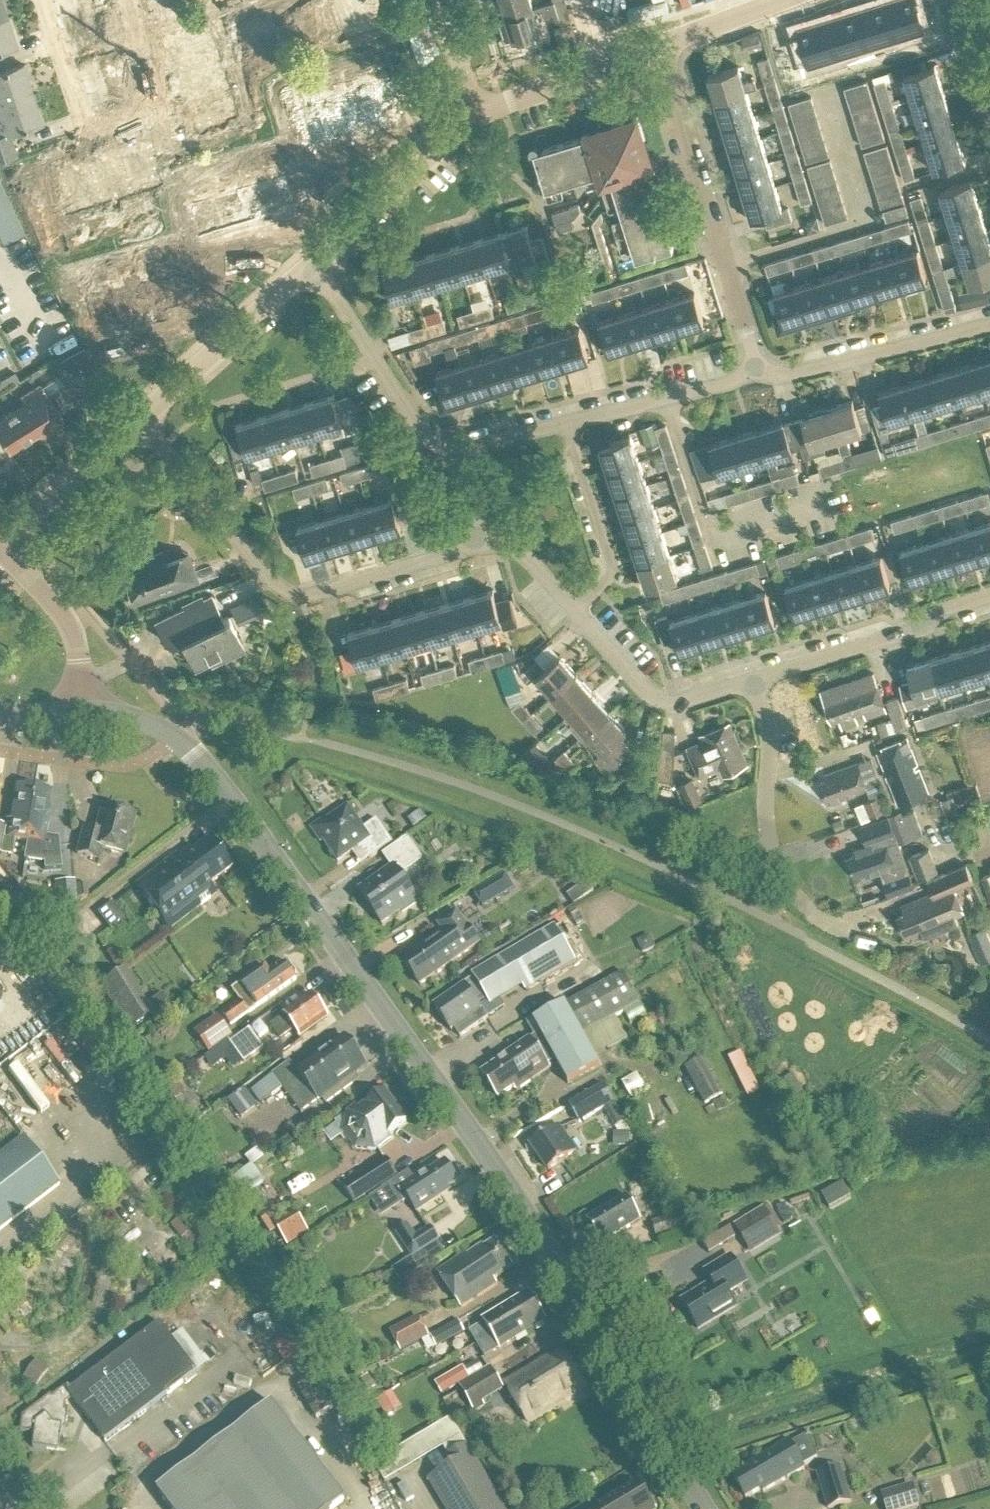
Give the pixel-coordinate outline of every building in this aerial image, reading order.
[(338,6),(347,35),(385,23),(378,0),(358,0),(338,6)] [(506,15),(533,6),(531,0),(501,0),(506,15)] [(533,6),(506,15),(513,38),(540,29),(537,18),(555,13),(551,0),(533,6)] [(555,0),(562,23),(571,20),(565,0),(556,0),(555,0)] [(884,1),(896,39),(925,30),(916,0),(886,0),(884,1)] [(206,9),(203,1),(192,5),(194,12),(206,9)] [(884,1),(855,10),(867,48),(896,39),(884,1)] [(310,2),(302,4),(306,16),(313,13),(310,2)] [(194,12),(192,5),(180,8),(183,16),(194,12)] [(855,10),(826,19),(838,57),(867,48),(855,10)] [(313,13),(306,16),(309,27),(317,25),(313,13)] [(17,44),(13,31),(11,31),(6,15),(0,17),(0,50),(17,44)] [(826,19),(797,27),(809,65),(838,57),(826,19)] [(207,26),(169,38),(178,67),(216,55),(207,26)] [(759,32),(742,37),(745,48),(763,43),(759,32)] [(250,33),(243,35),(246,46),(254,44),(250,33)] [(254,44),(246,46),(250,58),(257,55),(254,44)] [(911,49),(900,52),(902,60),(914,57),(911,49)] [(900,52),(888,56),(891,64),(902,60),(900,52)] [(216,55),(178,67),(187,96),(225,85),(216,55)] [(31,92),(26,78),(28,77),(23,62),(0,70),(0,102),(31,92)] [(904,74),(911,98),(943,88),(935,63),(934,63),(934,64),(904,74)] [(739,66),(708,75),(716,99),(747,90),(746,89),(757,86),(754,77),(744,80),(739,66)] [(854,66),(843,70),(845,78),(856,74),(854,66)] [(843,70),(831,74),(834,81),(845,78),(843,70)] [(263,73),(255,75),(259,86),(266,84),(263,73)] [(373,80),(286,112),(300,156),(387,124),(373,80)] [(844,87),(848,98),(870,91),(867,80),(844,87)] [(874,83),(882,107),(892,104),(885,80),(874,83)] [(225,85),(187,96),(196,126),(234,114),(225,85)] [(911,98),(919,122),(950,113),(943,88),(911,98)] [(716,100),(722,123),(754,114),(747,90),(716,99),(716,100)] [(848,98),(851,109),(874,103),(870,91),(848,98)] [(0,102),(0,113),(2,118),(0,119),(0,160),(16,155),(8,132),(42,121),(38,107),(36,107),(31,92),(0,102)] [(789,103),(792,113),(814,107),(811,96),(789,103)] [(851,109),(855,121),(877,114),(874,103),(851,109)] [(882,107),(889,131),(900,128),(892,104),(882,107)] [(772,109),(780,133),(790,130),(783,105),(772,109)] [(792,113),(796,125),(818,118),(814,107),(792,113)] [(919,122),(926,146),(958,136),(950,113),(919,122)] [(637,114),(618,120),(629,154),(644,149),(641,140),(645,139),(637,114)] [(722,123),(730,147),(761,137),(754,114),(722,123)] [(855,121),(858,133),(881,126),(877,114),(855,121)] [(796,125),(799,137),(821,130),(818,118),(796,125)] [(614,126),(605,129),(614,158),(629,154),(618,120),(613,122),(614,126)] [(881,126),(858,133),(862,145),(885,138),(881,126)] [(889,131),(897,155),(907,151),(900,128),(889,131)] [(588,138),(596,164),(614,158),(605,129),(595,132),(596,135),(588,138)] [(780,133),(787,157),(798,154),(790,130),(780,133)] [(799,137),(803,148),(825,142),(821,130),(799,137)] [(593,185),(601,182),(602,182),(602,181),(596,164),(588,138),(580,140),(579,136),(561,142),(572,180),(590,174),(593,185)] [(958,136),(926,146),(934,170),(964,160),(964,162),(965,161),(958,136)] [(768,161),(761,137),(730,147),(737,171),(768,161)] [(544,152),(535,154),(543,179),(548,198),(558,195),(555,185),(572,180),(561,142),(542,148),(544,152)] [(825,142),(803,148),(806,161),(829,154),(825,142)] [(147,143),(118,152),(130,190),(159,181),(147,143)] [(868,161),(889,154),(885,143),(864,150),(868,161)] [(596,164),(602,181),(645,168),(643,160),(647,159),(644,149),(629,154),(614,158),(596,164)] [(907,151),(897,155),(904,179),(915,176),(907,151)] [(118,152),(89,161),(101,199),(130,190),(118,152)] [(805,178),(798,154),(787,157),(795,181),(805,178)] [(871,172),(893,165),(889,154),(868,161),(871,172)] [(808,165),(811,176),(833,169),(830,159),(808,165)] [(89,161),(60,170),(72,208),(101,199),(89,161)] [(768,161),(737,171),(739,179),(744,194),(775,185),(773,179),(768,161)] [(871,172),(875,184),(896,176),(893,165),(871,172)] [(601,182),(605,194),(653,180),(652,175),(648,176),(645,168),(602,181),(602,182),(601,182)] [(811,176),(814,187),(837,181),(833,169),(811,176)] [(275,170),(188,202),(202,246),(289,214),(275,170)] [(879,195),(900,188),(896,176),(875,184),(879,195)] [(805,178),(795,181),(801,203),(811,200),(805,178)] [(970,180),(940,189),(947,213),(978,203),(971,178),(970,178),(970,180)] [(609,208),(619,205),(657,193),(653,180),(605,194),(609,208)] [(814,187),(818,199),(840,192),(837,181),(814,187)] [(775,185),(744,194),(751,217),(764,213),(765,217),(768,226),(792,219),(788,207),(782,209),(775,185)] [(883,206),(904,200),(900,188),(879,195),(883,206)] [(818,199),(822,211),(844,204),(840,192),(818,199)] [(619,205),(623,218),(661,206),(657,193),(619,205)] [(910,199),(918,222),(928,218),(920,196),(910,199)] [(904,200),(883,206),(887,218),(908,211),(904,200)] [(571,217),(575,216),(581,208),(579,203),(552,211),(556,222),(558,230),(574,225),(571,217)] [(986,227),(978,203),(947,213),(954,237),(986,227)] [(847,216),(844,204),(822,211),(825,223),(847,216)] [(663,211),(661,206),(623,218),(624,222),(614,225),(617,234),(661,221),(659,213),(663,211)] [(149,211),(138,215),(140,223),(152,219),(149,211)] [(606,267),(613,265),(600,223),(604,221),(601,211),(592,222),(606,267)] [(809,218),(806,223),(808,231),(820,228),(817,216),(816,216),(809,218)] [(918,222),(925,246),(935,242),(928,218),(918,222)] [(886,226),(889,237),(912,230),(908,219),(886,226)] [(121,220),(109,224),(112,231),(123,228),(121,220)] [(630,240),(632,245),(669,233),(668,228),(664,229),(661,221),(617,234),(620,243),(630,240)] [(528,223),(502,231),(512,262),(516,276),(526,273),(522,259),(535,255),(538,264),(550,261),(542,236),(531,239),(527,225),(528,224),(528,223)] [(109,224),(98,227),(100,235),(112,231),(109,224)] [(886,226),(862,233),(865,244),(889,237),(886,226)] [(962,261),(989,252),(989,241),(986,227),(954,237),(962,261)] [(502,231),(478,238),(488,269),(512,262),(502,231)] [(669,233),(632,245),(636,258),(673,247),(669,233)] [(862,233),(838,240),(841,251),(865,244),(862,233)] [(464,277),(488,269),(478,238),(455,245),(464,277)] [(838,240),(814,248),(817,259),(841,251),(838,240)] [(925,246),(933,270),(943,266),(935,242),(925,246)] [(455,245),(431,253),(440,284),(464,277),(455,245)] [(814,248),(789,255),(793,266),(817,259),(814,248)] [(917,249),(893,256),(902,287),(928,279),(927,278),(926,279),(917,249)] [(933,270),(940,294),(942,301),(944,306),(945,310),(956,307),(954,303),(953,298),(951,291),(946,275),(964,269),(969,285),(989,279),(989,252),(962,261),(943,266),(933,270)] [(431,253),(407,260),(416,291),(440,284),(431,253)] [(768,274),(793,266),(789,255),(764,263),(768,274)] [(879,294),(902,287),(893,256),(869,263),(879,294)] [(416,291),(407,260),(381,267),(382,269),(383,268),(392,299),(416,291)] [(662,268),(665,279),(690,272),(686,261),(662,268)] [(178,263),(92,295),(106,339),(192,307),(178,263)] [(869,263),(845,270),(855,302),(879,294),(869,263)] [(662,268),(637,276),(641,287),(665,279),(662,268)] [(845,270),(818,279),(827,310),(831,308),(832,312),(848,307),(847,304),(855,302),(845,270)] [(637,276),(613,283),(617,294),(641,287),(637,276)] [(818,279),(794,286),(803,317),(807,316),(808,319),(824,314),(823,311),(827,310),(818,279)] [(593,301),(617,294),(613,283),(590,290),(593,301)] [(959,292),(960,296),(962,306),(989,299),(987,288),(986,285),(959,292)] [(803,317),(794,286),(774,292),(775,295),(779,310),(780,313),(777,314),(781,327),(800,321),(799,318),(803,317)] [(536,290),(524,294),(526,302),(539,298),(536,290)] [(695,290),(671,298),(681,330),(706,322),(706,321),(704,321),(695,290)] [(526,304),(523,294),(506,299),(509,310),(526,304)] [(779,310),(775,295),(768,297),(772,312),(779,310)] [(547,304),(550,314),(574,307),(570,296),(547,304)] [(671,298),(647,305),(656,337),(681,330),(671,298)] [(474,309),(477,320),(494,314),(491,303),(474,309)] [(547,304),(523,311),(526,322),(550,314),(547,304)] [(647,305),(622,313),(632,345),(656,337),(647,305)] [(461,325),(477,320),(474,309),(458,314),(461,325)] [(523,311),(499,318),(502,329),(526,322),(523,311)] [(632,345),(622,313),(598,320),(608,351),(606,351),(607,352),(632,345)] [(426,324),(429,334),(447,329),(443,318),(426,324)] [(478,337),(502,329),(499,318),(475,326),(478,337)] [(426,324),(409,329),(412,340),(429,334),(426,324)] [(475,326),(452,333),(455,344),(478,337),(475,326)] [(588,357),(579,326),(555,334),(565,365),(590,358),(590,356),(588,357)] [(461,362),(455,344),(452,333),(451,333),(427,341),(430,352),(445,347),(450,365),(435,370),(441,391),(437,392),(441,406),(461,400),(460,397),(468,394),(470,398),(471,397),(461,362)] [(555,334),(531,341),(541,373),(565,365),(555,334)] [(507,348),(517,380),(541,373),(531,341),(507,348)] [(83,345),(61,357),(67,368),(73,365),(83,359),(89,356),(83,345)] [(507,348),(484,355),(494,390),(509,386),(508,382),(517,380),(507,348)] [(975,361),(984,392),(989,391),(989,353),(982,355),(983,359),(975,361)] [(484,355),(461,362),(471,397),(485,393),(484,389),(492,387),(493,390),(494,390),(484,355)] [(975,361),(951,369),(960,400),(984,392),(975,361)] [(936,407),(960,400),(951,369),(927,376),(936,407)] [(919,434),(918,434),(921,444),(945,437),(942,427),(927,431),(921,411),(936,407),(927,376),(903,383),(912,414),(913,414),(919,434)] [(40,383),(20,395),(25,402),(0,418),(0,434),(9,448),(37,430),(40,435),(63,420),(40,383)] [(888,422),(912,414),(903,383),(878,391),(878,392),(879,392),(883,403),(871,407),(879,431),(890,428),(888,422)] [(309,400),(319,432),(343,425),(339,410),(334,394),(335,394),(335,393),(309,400)] [(837,438),(843,457),(846,467),(855,464),(846,435),(871,427),(864,404),(854,406),(852,399),(828,406),(837,437),(837,438)] [(285,408),(295,439),(319,432),(309,400),(285,408)] [(353,406),(339,410),(343,425),(346,433),(360,429),(353,406)] [(803,416),(793,419),(801,446),(804,456),(825,450),(822,442),(837,438),(837,437),(828,406),(802,414),(803,416)] [(285,408),(261,415),(270,446),(295,439),(285,408)] [(966,419),(969,430),(989,423),(989,413),(989,412),(966,419)] [(270,446),(261,415),(236,423),(236,424),(237,423),(242,440),(246,454),(270,446)] [(801,446),(793,419),(783,423),(782,420),(758,428),(767,459),(771,469),(778,466),(779,466),(776,456),(792,452),(791,449),(801,446)] [(966,419),(942,427),(945,437),(969,430),(966,419)] [(657,421),(640,426),(647,447),(661,442),(656,426),(658,425),(657,421)] [(661,442),(663,448),(674,445),(667,423),(658,425),(656,426),(661,442)] [(767,459),(758,428),(733,435),(743,467),(767,459)] [(605,460),(606,464),(637,454),(631,434),(610,441),(609,437),(595,442),(601,461),(605,460)] [(898,451),(921,444),(918,434),(894,441),(898,451)] [(719,474),(743,467),(733,435),(708,443),(708,444),(709,444),(719,474)] [(242,440),(230,443),(234,457),(246,454),(242,440)] [(663,448),(671,472),(682,469),(674,445),(663,448)] [(327,458),(330,469),(346,464),(343,453),(327,458)] [(613,484),(614,488),(645,478),(637,454),(606,464),(608,468),(604,469),(609,485),(613,484)] [(822,474),(846,467),(843,457),(819,464),(822,474)] [(314,474),(330,469),(327,458),(310,463),(314,474)] [(357,467),(360,477),(377,472),(374,462),(357,467)] [(344,482),(360,477),(357,467),(341,471),(344,482)] [(279,473),(282,483),(298,478),(296,468),(279,473)] [(671,472),(679,497),(690,493),(682,469),(671,472)] [(797,470),(772,478),(774,485),(775,489),(800,481),(799,477),(797,470)] [(266,488),(282,483),(279,473),(263,478),(266,488)] [(310,481),(313,492),(329,487),(326,476),(310,481)] [(653,503),(645,478),(614,488),(615,492),(612,493),(617,509),(620,507),(622,513),(653,503)] [(772,478),(748,486),(751,493),(752,496),(775,489),(774,485),(772,478)] [(296,497),(313,492),(310,481),(293,486),(296,497)] [(728,504),(752,496),(748,486),(724,493),(728,504)] [(964,498),(967,508),(989,501),(987,491),(964,498)] [(679,497),(687,521),(697,517),(690,493),(679,497)] [(403,527),(394,497),(370,504),(379,535),(405,528),(404,527),(403,527)] [(964,498),(940,505),(943,515),(967,508),(964,498)] [(172,501),(169,504),(169,509),(173,512),(178,511),(180,507),(180,502),(176,500),(172,501)] [(622,513),(630,538),(662,528),(653,503),(622,513)] [(370,504),(346,511),(355,543),(379,535),(370,504)] [(940,505),(916,512),(919,523),(943,515),(940,505)] [(346,511),(321,518),(331,550),(355,543),(346,511)] [(894,531),(919,523),(916,512),(891,520),(894,531)] [(705,542),(697,517),(687,521),(678,524),(681,533),(690,530),(694,545),(705,542)] [(331,550),(321,518),(297,526),(306,556),(305,556),(306,558),(331,550)] [(973,528),(983,559),(989,557),(989,523),(973,528)] [(846,534),(849,544),(875,536),(871,526),(846,534)] [(630,538),(639,563),(670,553),(662,528),(630,538)] [(958,566),(983,559),(973,528),(949,535),(958,566)] [(823,552),(849,544),(846,534),(820,542),(823,552)] [(949,535),(925,542),(934,574),(958,566),(949,535)] [(705,542),(694,545),(702,569),(713,565),(705,542)] [(797,560),(823,552),(820,542),(794,550),(797,560)] [(934,574),(925,542),(901,550),(910,580),(909,580),(909,581),(934,574)] [(146,559),(121,568),(124,578),(123,581),(125,588),(129,590),(132,599),(172,584),(174,588),(197,580),(197,578),(193,567),(189,555),(166,564),(161,550),(144,556),(146,559)] [(779,566),(797,560),(794,550),(776,555),(779,566)] [(670,553),(639,563),(646,587),(678,577),(670,553)] [(881,556),(857,563),(867,594),(891,587),(881,556)] [(732,569),(735,579),(759,572),(755,561),(732,569)] [(857,563),(833,570),(843,602),(867,594),(857,563)] [(732,569),(708,576),(711,586),(735,579),(732,569)] [(819,609),(843,602),(833,570),(809,578),(819,609)] [(708,576),(684,583),(687,594),(711,586),(708,576)] [(785,585),(792,608),(794,615),(793,615),(793,617),(819,609),(809,578),(785,585)] [(687,594),(684,583),(660,591),(663,601),(687,594)] [(785,585),(777,587),(784,610),(792,608),(785,585)] [(494,588),(469,595),(478,627),(502,620),(504,627),(518,623),(510,596),(496,600),(493,589),(494,589),(494,588)] [(766,591),(742,598),(752,630),(777,622),(776,621),(775,621),(766,591)] [(223,617),(212,594),(203,598),(202,595),(182,605),(184,608),(155,622),(163,639),(172,643),(174,642),(177,649),(181,651),(185,649),(194,668),(221,655),(223,658),(244,648),(228,615),(223,617)] [(454,634),(478,627),(469,595),(445,603),(454,634)] [(742,598),(718,606),(727,637),(752,630),(742,598)] [(430,641),(454,634),(445,603),(421,610),(430,641)] [(718,606),(694,613),(704,644),(727,637),(718,606)] [(421,610),(397,617),(406,649),(430,641),(421,610)] [(704,644),(694,613),(670,621),(668,614),(656,617),(664,642),(676,638),(679,650),(678,650),(678,652),(704,644)] [(397,617),(373,624),(382,656),(406,649),(397,617)] [(382,656),(373,624),(348,632),(348,633),(349,633),(354,647),(341,651),(347,671),(360,667),(359,663),(382,656)] [(989,675),(989,640),(980,643),(989,675)] [(966,682),(989,675),(980,643),(956,650),(966,682)] [(486,653),(490,665),(506,660),(502,648),(486,653)] [(956,650),(932,657),(942,689),(966,682),(956,650)] [(472,670),(490,665),(486,653),(469,658),(472,670)] [(536,656),(520,670),(536,688),(543,682),(552,693),(577,672),(560,653),(545,666),(536,656)] [(927,702),(925,695),(942,689),(932,657),(908,665),(913,680),(900,684),(907,703),(917,701),(918,705),(927,702)] [(438,668),(442,679),(458,674),(455,663),(438,668)] [(424,684),(442,679),(438,668),(421,673),(424,684)] [(552,693),(569,712),(593,690),(577,672),(552,693)] [(886,709),(873,672),(822,690),(832,719),(840,717),(843,726),(858,721),(854,712),(864,709),(866,715),(886,709)] [(390,682),(394,693),(410,688),(407,677),(390,682)] [(377,698),(394,693),(390,682),(374,687),(377,698)] [(564,716),(580,735),(610,709),(593,690),(569,712),(564,716)] [(989,706),(989,694),(971,700),(974,710),(989,706)] [(907,724),(898,695),(887,698),(894,718),(887,720),(885,716),(874,720),(879,734),(907,724)] [(511,706),(522,718),(530,710),(520,699),(511,706)] [(951,718),(974,710),(971,700),(948,707),(951,718)] [(951,718),(948,707),(922,715),(925,726),(951,718)] [(610,709),(580,735),(586,742),(591,738),(601,749),(596,754),(608,768),(630,748),(619,735),(626,728),(610,709)] [(530,710),(522,718),(534,732),(543,725),(530,710)] [(748,762),(730,721),(700,733),(704,742),(699,744),(698,742),(687,746),(700,776),(711,772),(710,770),(721,765),(724,772),(748,762)] [(847,730),(841,732),(845,744),(858,740),(857,735),(853,736),(848,734),(847,730)] [(879,746),(875,748),(897,804),(907,800),(928,792),(913,749),(910,741),(907,735),(879,746)] [(658,777),(671,779),(674,752),(675,747),(663,745),(658,777)] [(564,749),(556,756),(567,769),(576,762),(564,749)] [(533,760),(528,764),(537,774),(547,765),(553,760),(544,750),(533,760)] [(825,777),(819,780),(827,804),(868,789),(858,760),(824,773),(825,777)] [(633,792),(637,768),(625,766),(620,789),(633,792)] [(690,803),(702,798),(693,779),(682,784),(690,803)] [(879,785),(868,789),(871,798),(864,801),(869,815),(870,815),(888,808),(883,793),(879,785)] [(23,844),(24,844),(33,793),(16,791),(11,824),(7,823),(6,830),(0,829),(0,857),(13,860),(15,843),(23,844)] [(33,793),(24,844),(28,845),(27,853),(25,863),(43,866),(44,873),(61,871),(60,858),(58,841),(47,839),(51,812),(48,812),(50,796),(33,793)] [(940,798),(946,815),(958,812),(953,794),(940,798)] [(325,821),(311,830),(321,844),(323,843),(338,864),(352,854),(358,855),(363,851),(370,861),(393,844),(377,822),(364,831),(348,808),(327,823),(325,821)] [(129,811),(122,809),(118,811),(118,813),(102,809),(95,835),(83,832),(77,857),(98,863),(101,851),(124,857),(134,818),(131,817),(131,814),(129,811)] [(889,813),(900,840),(911,836),(901,809),(889,813)] [(888,813),(864,822),(872,843),(887,837),(895,834),(888,813)] [(421,814),(408,823),(413,830),(426,821),(421,814)] [(842,816),(833,819),(836,828),(845,825),(842,816)] [(854,854),(849,856),(858,879),(879,871),(881,870),(890,895),(912,886),(914,885),(895,834),(887,837),(872,843),(852,850),(854,854)] [(424,862),(408,839),(383,857),(392,870),(359,893),(382,926),(402,912),(403,914),(419,902),(408,888),(407,889),(400,878),(424,862)] [(230,873),(208,842),(192,854),(189,850),(178,859),(176,856),(140,883),(170,924),(214,892),(210,888),(230,873)] [(909,854),(918,878),(938,870),(929,846),(909,854)] [(906,912),(899,915),(908,935),(921,929),(924,936),(959,922),(956,915),(967,910),(957,887),(973,879),(965,861),(931,876),(937,889),(902,905),(906,912)] [(989,898),(989,872),(982,875),(989,898)] [(505,876),(474,894),(483,910),(514,891),(505,876)] [(7,907),(20,897),(6,881),(0,886),(0,899),(7,907)] [(74,883),(53,886),(56,909),(77,907),(74,883)] [(586,884),(577,891),(584,901),(593,894),(586,884)] [(87,888),(75,889),(76,901),(88,900),(87,888)] [(111,905),(97,916),(109,932),(123,920),(111,905)] [(418,955),(405,964),(421,987),(457,962),(481,945),(458,913),(437,927),(442,934),(439,936),(418,952),(418,955)] [(571,918),(577,929),(585,924),(579,914),(571,918)] [(79,939),(67,923),(52,933),(64,950),(79,939)] [(989,957),(989,939),(984,925),(968,932),(981,961),(989,957)] [(577,963),(557,928),(475,977),(488,998),(521,979),(529,992),(577,963)] [(233,992),(239,1000),(241,1004),(223,1017),(231,1029),(258,1010),(297,982),(295,980),(297,977),(292,969),(287,969),(286,967),(272,978),(266,969),(233,992)] [(125,972),(99,988),(127,1033),(153,1017),(125,972)] [(533,1040),(499,1061),(498,1065),(483,1075),(499,1099),(530,1080),(532,1084),(553,1071),(548,1064),(553,1061),(568,1087),(601,1069),(584,1038),(642,1006),(625,974),(535,1023),(545,1043),(538,1048),(533,1040)] [(465,987),(435,1008),(452,1033),(454,1031),(461,1041),(489,1021),(483,1011),(475,1001),(479,998),(474,990),(470,993),(465,985),(464,986),(465,987)] [(155,1016),(169,1006),(162,996),(148,1006),(155,1016)] [(320,1010),(311,998),(284,1018),(285,1019),(272,1029),(282,1042),(295,1032),(300,1039),(327,1019),(325,1017),(326,1014),(323,1009),(320,1010)] [(195,1034),(210,1055),(233,1038),(218,1017),(195,1034)] [(244,1064),(262,1050),(250,1033),(232,1046),(244,1064)] [(367,1069),(356,1054),(345,1039),(298,1074),(291,1065),(274,1078),(275,1079),(255,1094),(264,1106),(285,1091),(303,1116),(339,1089),(343,1095),(360,1083),(356,1078),(367,1069)] [(741,1054),(729,1060),(739,1080),(751,1074),(741,1054)] [(704,1059),(684,1070),(705,1108),(725,1096),(704,1059)] [(646,1093),(637,1077),(622,1085),(632,1102),(646,1093)] [(178,1083),(168,1090),(176,1100),(186,1093),(178,1083)] [(580,1126),(605,1111),(616,1130),(626,1124),(615,1106),(604,1086),(569,1106),(580,1126)] [(229,1103),(242,1121),(259,1108),(245,1090),(229,1103)] [(407,1123),(385,1094),(359,1113),(356,1109),(348,1115),(344,1134),(356,1150),(376,1152),(392,1140),(389,1136),(407,1123)] [(718,1114),(730,1108),(725,1100),(714,1107),(718,1114)] [(578,1153),(560,1127),(532,1147),(550,1172),(578,1153)] [(630,1134),(618,1134),(618,1148),(630,1148),(630,1134)] [(23,1140),(0,1157),(0,1232),(59,1187),(23,1140)] [(397,1178),(387,1161),(344,1189),(354,1205),(397,1178)] [(458,1183),(446,1164),(432,1173),(430,1171),(415,1181),(410,1173),(382,1191),(392,1206),(401,1200),(404,1205),(409,1202),(417,1214),(444,1197),(444,1193),(458,1183)] [(253,1168),(232,1183),(244,1199),(264,1185),(253,1168)] [(849,1181),(829,1193),(837,1206),(857,1195),(849,1181)] [(643,1222),(629,1198),(600,1215),(600,1216),(591,1221),(598,1234),(597,1238),(600,1244),(604,1244),(614,1239),(643,1222)] [(734,1228),(749,1251),(777,1234),(763,1211),(734,1228)] [(310,1235),(297,1213),(275,1226),(288,1248),(310,1235)] [(657,1241),(684,1232),(679,1217),(652,1226),(657,1241)] [(709,1257),(735,1241),(726,1226),(700,1242),(709,1257)] [(431,1229),(416,1239),(409,1227),(397,1235),(413,1259),(431,1248),(439,1242),(431,1229)] [(513,1269),(496,1243),(486,1250),(484,1247),(469,1257),(467,1255),(439,1274),(463,1309),(499,1286),(495,1281),(513,1269)] [(407,1268),(395,1275),(399,1283),(425,1269),(418,1257),(404,1264),(407,1268)] [(747,1285),(732,1260),(705,1275),(706,1276),(713,1287),(682,1305),(698,1333),(736,1310),(728,1296),(747,1285)] [(142,1284),(141,1297),(151,1298),(152,1284),(142,1284)] [(469,1334),(476,1346),(538,1310),(529,1295),(483,1323),(485,1325),(469,1334)] [(538,1310),(476,1346),(483,1356),(498,1347),(501,1352),(547,1324),(538,1310)] [(418,1318),(389,1333),(401,1355),(429,1339),(418,1318)] [(436,1351),(465,1335),(459,1323),(430,1339),(436,1351)] [(64,1391),(73,1402),(106,1445),(198,1376),(161,1326),(75,1390),(67,1389),(64,1391)] [(584,1381),(567,1353),(554,1361),(552,1358),(506,1386),(528,1423),(582,1391),(578,1384),(584,1381)] [(40,1364),(26,1381),(37,1389),(50,1371),(40,1364)] [(459,1388),(472,1380),(464,1368),(435,1385),(443,1398),(459,1388)] [(472,1380),(459,1388),(475,1415),(486,1409),(484,1406),(505,1394),(491,1370),(486,1373),(472,1380)] [(316,1421),(335,1410),(317,1379),(298,1390),(316,1421)] [(73,1402),(64,1391),(53,1399),(52,1397),(23,1419),(21,1434),(31,1436),(31,1434),(35,1435),(34,1450),(60,1454),(63,1431),(67,1431),(69,1414),(66,1414),(66,1407),(73,1402)] [(377,1403),(386,1419),(402,1409),(393,1394),(377,1403)] [(157,1494),(169,1508),(339,1508),(346,1503),(272,1406),(157,1494)] [(450,1421),(374,1466),(385,1485),(443,1450),(454,1468),(429,1483),(444,1508),(503,1508),(450,1421)] [(749,1472),(733,1481),(746,1502),(762,1493),(763,1496),(804,1472),(802,1470),(790,1448),(788,1446),(747,1469),(749,1472)] [(816,1477),(826,1508),(841,1508),(852,1505),(842,1469),(816,1477)] [(650,1498),(646,1501),(637,1485),(598,1508),(594,1502),(583,1508),(656,1508),(650,1498)] [(882,1497),(885,1508),(921,1508),(914,1487),(882,1497)]
